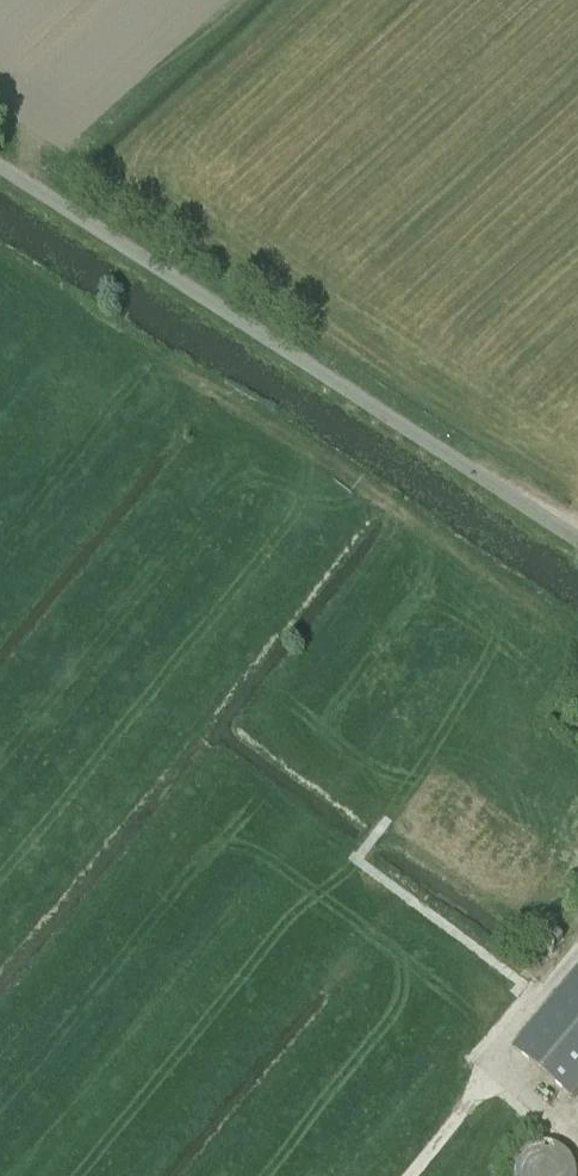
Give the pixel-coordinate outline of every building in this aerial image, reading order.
[(577,1090),(577,972),(514,1048),(572,1097),(577,1090)] [(544,1145),(538,1146),(534,1147),(530,1148),(527,1150),(525,1151),(521,1154),(518,1157),(515,1161),(513,1165),(512,1167),(512,1170),(511,1172),(511,1175),(577,1175),(577,1174),(576,1171),(575,1167),(574,1165),(573,1163),(572,1161),(571,1159),(568,1155),(564,1152),(562,1151),(561,1150),(559,1149),(557,1148),(553,1146),(551,1146),(547,1145),(544,1145)]
